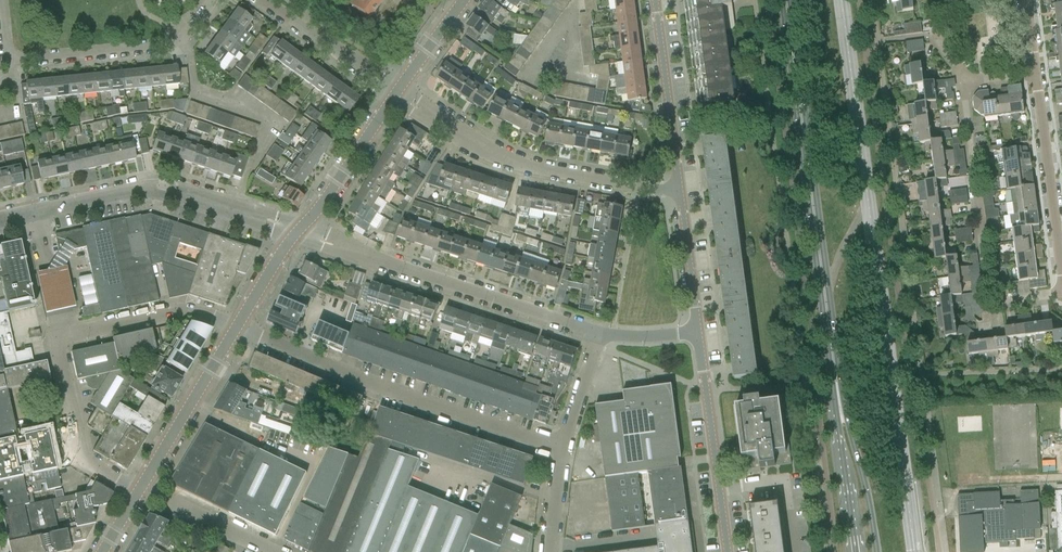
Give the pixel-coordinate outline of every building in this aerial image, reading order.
[(347,4),(368,20),(383,0),(350,0),(347,4)] [(479,9),(480,10),(476,15),(476,14),(475,14),(491,25),(498,14),(506,19),(509,14),(488,0),(486,0),(479,9)] [(497,3),(503,6),(510,11),(514,6),(517,8),(519,5),(520,4),(520,3),(516,0),(492,0),(497,3)] [(551,5),(562,14),(566,8),(555,0),(554,0),(551,5)] [(566,8),(570,3),(566,0),(555,0),(566,8)] [(586,13),(591,13),(597,12),(596,0),(584,0),(586,13)] [(616,9),(633,7),(632,3),(634,3),(634,0),(615,0),(616,9)] [(699,105),(699,108),(702,110),(711,109),(710,104),(731,101),(722,31),(733,30),(735,27),(731,0),(697,0),(698,6),(691,7),(689,10),(690,15),(692,17),(695,17),(699,52),(697,52),(695,54),(696,61),(699,64),(701,63),(705,98),(701,99),(698,102),(699,105)] [(901,2),(896,3),(897,13),(913,11),(912,3),(913,3),(912,1),(913,0),(901,0),(901,2)] [(237,9),(229,20),(247,34),(252,27),(251,24),(250,23),(252,20),(249,17),(253,11),(242,3),(238,9),(237,9)] [(1047,6),(1048,11),(1055,10),(1056,18),(1061,17),(1061,4),(1051,6),(1047,6)] [(549,8),(547,10),(558,19),(562,14),(551,5),(549,8)] [(616,9),(618,22),(635,20),(634,16),(636,16),(635,7),(633,7),(616,9)] [(547,10),(543,16),(554,24),(558,19),(547,10)] [(537,11),(533,16),(538,21),(543,15),(537,11)] [(579,14),(581,27),(592,26),(591,13),(586,13),(579,14)] [(466,34),(465,35),(476,43),(477,42),(484,33),(485,31),(486,33),(490,35),(495,39),(499,34),(497,33),(490,27),(483,22),(474,16),(467,26),(470,29),(467,33),(466,34)] [(543,16),(539,21),(550,29),(554,24),(543,16)] [(519,17),(517,23),(525,25),(527,19),(519,17)] [(1051,28),(1052,32),(1061,31),(1061,17),(1056,18),(1057,27),(1051,28)] [(229,20),(221,31),(242,47),(243,47),(251,36),(247,34),(229,20)] [(618,22),(620,36),(636,33),(638,33),(637,24),(635,24),(635,20),(618,22)] [(539,21),(535,26),(547,35),(548,33),(550,29),(539,21)] [(904,31),(893,32),(894,37),(921,33),(921,30),(920,22),(903,24),(904,31)] [(976,37),(977,53),(991,52),(990,43),(998,42),(997,22),(986,22),(986,37),(976,37)] [(535,26),(531,32),(543,40),(547,35),(535,26)] [(578,28),(580,41),(592,39),(590,26),(592,26),(581,27),(578,28)] [(221,31),(213,42),(233,57),(234,58),(242,47),(221,31)] [(1052,32),(1052,33),(1052,37),(1056,36),(1057,45),(1061,44),(1061,31),(1052,32)] [(530,33),(527,37),(539,45),(543,40),(531,32),(530,33)] [(615,49),(621,49),(638,46),(640,46),(639,37),(637,37),(636,33),(620,36),(610,37),(610,42),(614,41),(615,49)] [(259,34),(256,40),(263,45),(267,40),(259,34)] [(514,35),(513,44),(521,45),(523,42),(527,37),(514,35)] [(527,37),(523,42),(535,51),(539,45),(527,37)] [(270,56),(281,65),(292,49),(281,41),(280,43),(273,38),(261,53),(269,59),(270,56)] [(464,38),(459,44),(460,45),(471,53),(472,51),(476,46),(464,38)] [(580,41),(582,54),(593,52),(592,39),(580,41)] [(263,45),(256,40),(251,45),(259,51),(263,45)] [(906,42),(907,53),(924,51),(923,40),(906,42)] [(213,42),(204,54),(219,65),(218,67),(224,71),(233,57),(213,42)] [(521,45),(519,47),(531,56),(535,51),(523,42),(521,45)] [(1055,59),(1061,58),(1061,44),(1057,45),(1051,46),(1052,55),(1049,55),(1049,60),(1055,59)] [(476,46),(472,51),(481,57),(485,52),(476,46)] [(621,49),(623,62),(640,60),(642,59),(640,50),(639,51),(638,46),(621,49)] [(519,47),(516,53),(527,61),(531,56),(519,47)] [(281,65),(292,73),(303,57),(292,49),(281,65)] [(593,52),(582,54),(583,67),(589,67),(595,66),(593,52)] [(516,53),(512,58),(523,66),(527,61),(516,53)] [(485,60),(495,67),(498,62),(489,55),(485,60)] [(243,56),(239,62),(246,67),(250,62),(243,56)] [(292,73),(303,81),(315,65),(303,57),(292,73)] [(512,58),(508,63),(519,72),(523,66),(512,58)] [(623,62),(617,63),(618,76),(625,75),(642,73),(643,72),(642,64),(640,64),(640,61),(640,60),(623,62)] [(442,61),(435,70),(440,74),(446,64),(442,61)] [(246,67),(239,62),(235,67),(242,73),(246,67)] [(519,72),(508,63),(504,69),(515,77),(519,72)] [(436,79),(448,87),(458,72),(446,64),(440,74),(436,79)] [(595,66),(589,67),(590,74),(598,76),(609,77),(610,77),(608,64),(595,66)] [(904,86),(922,84),(933,82),(932,75),(925,76),(922,74),(922,71),(921,71),(920,64),(904,66),(905,75),(903,76),(904,86)] [(303,81),(315,89),(326,73),(315,65),(303,81)] [(177,66),(163,68),(165,86),(188,84),(186,68),(177,69),(177,66)] [(163,68),(149,69),(151,87),(165,86),(163,68)] [(498,69),(494,73),(503,79),(507,75),(500,69),(498,68),(498,69)] [(149,69),(136,70),(138,89),(138,92),(152,91),(151,87),(149,69)] [(233,69),(229,75),(236,80),(241,75),(233,69)] [(136,70),(122,72),(124,90),(138,89),(136,70)] [(122,72),(108,73),(110,92),(111,99),(119,98),(125,97),(124,90),(122,72)] [(448,87),(460,94),(469,79),(458,72),(448,87)] [(108,73),(95,75),(97,93),(110,92),(108,73)] [(315,89),(326,97),(337,82),(326,73),(315,89)] [(618,76),(617,76),(617,77),(619,89),(627,88),(643,86),(645,86),(644,77),(642,77),(642,74),(642,73),(625,75),(618,76)] [(95,75),(81,76),(83,95),(97,93),(95,75)] [(237,86),(242,89),(250,79),(245,75),(237,86)] [(260,82),(266,86),(271,79),(265,75),(260,82)] [(507,75),(503,79),(512,86),(516,82),(507,75)] [(81,76),(68,78),(69,96),(83,95),(81,76)] [(598,78),(596,88),(607,90),(609,80),(610,77),(609,77),(598,76),(598,78)] [(68,78),(54,79),(56,97),(69,96),(68,78)] [(54,79),(40,80),(42,99),(56,97),(54,79)] [(242,89),(247,93),(255,83),(250,79),(242,89)] [(271,79),(266,86),(271,90),(276,83),(271,79)] [(460,94),(471,102),(481,87),(469,79),(460,94)] [(42,99),(40,80),(26,82),(27,84),(21,85),(23,106),(37,105),(37,113),(44,112),(42,99)] [(919,94),(920,103),(936,101),(935,94),(936,94),(935,92),(937,90),(945,89),(944,81),(933,82),(922,84),(924,93),(919,94)] [(326,97),(337,105),(348,90),(337,82),(326,97)] [(554,96),(560,97),(563,83),(556,82),(554,96)] [(247,93),(252,97),(260,86),(255,83),(247,93)] [(563,83),(560,97),(564,98),(567,98),(569,85),(563,83)] [(519,89),(529,94),(531,89),(522,84),(519,89)] [(569,85),(567,98),(573,100),(576,86),(569,85)] [(252,97),(257,100),(265,90),(260,86),(252,97)] [(576,86),(573,100),(580,101),(582,87),(576,86)] [(645,86),(627,88),(616,89),(617,96),(627,94),(628,101),(627,110),(639,111),(641,100),(647,99),(646,90),(644,90),(643,86),(645,86)] [(1008,88),(1012,118),(1013,118),(1013,119),(1014,120),(1014,121),(1015,121),(1016,121),(1017,121),(1018,121),(1019,121),(1019,120),(1020,119),(1020,118),(1020,117),(1019,117),(1019,116),(1018,115),(1019,114),(1024,113),(1022,94),(1021,94),(1020,86),(1015,87),(1014,87),(1008,88)] [(481,87),(471,102),(483,110),(493,95),(481,87)] [(580,101),(586,102),(589,88),(582,87),(580,101)] [(589,88),(586,102),(593,103),(596,90),(589,88)] [(596,88),(596,90),(593,103),(605,105),(607,90),(596,88)] [(1011,118),(1012,118),(1008,88),(1001,89),(1002,96),(996,97),(995,93),(998,116),(1011,115),(1011,118)] [(531,89),(529,94),(539,99),(542,94),(531,89)] [(257,100),(262,104),(270,94),(265,90),(257,100)] [(348,90),(337,105),(348,113),(359,98),(348,90)] [(978,92),(973,99),(974,110),(981,116),(984,115),(984,118),(985,118),(987,120),(995,119),(997,117),(998,116),(995,93),(989,94),(989,90),(978,92)] [(282,98),(288,102),(293,95),(287,91),(282,98)] [(739,94),(736,94),(736,100),(747,98),(746,91),(739,92),(739,93),(739,94)] [(262,104),(268,108),(275,97),(270,94),(262,104)] [(293,95),(288,102),(293,106),(298,99),(293,95)] [(488,112),(500,119),(509,103),(496,96),(488,112)] [(546,96),(544,102),(553,106),(554,105),(555,101),(546,96)] [(268,108),(273,112),(280,101),(275,97),(268,108)] [(273,112),(278,115),(285,105),(280,101),(273,112)] [(911,119),(912,124),(928,122),(927,115),(928,115),(927,112),(929,110),(937,109),(936,101),(920,103),(907,105),(909,119),(911,119)] [(186,114),(192,116),(196,104),(190,102),(186,114)] [(500,119),(513,125),(521,109),(509,103),(500,119)] [(192,116),(198,118),(203,106),(196,104),(192,116)] [(118,105),(112,106),(114,115),(120,114),(119,108),(118,105)] [(278,115),(283,119),(290,109),(285,105),(278,115)] [(114,115),(112,106),(105,108),(107,117),(114,115)] [(198,118),(205,121),(209,109),(203,106),(198,118)] [(304,114),(310,118),(315,111),(309,107),(304,114)] [(205,121),(211,123),(215,111),(209,109),(205,121)] [(290,109),(283,119),(288,123),(296,112),(290,109)] [(513,125),(525,131),(533,115),(521,109),(513,125)] [(91,111),(85,112),(87,121),(93,120),(91,111)] [(211,123),(217,125),(222,113),(215,111),(211,123)] [(315,111),(310,118),(315,122),(320,115),(315,111)] [(87,121),(85,112),(78,114),(80,123),(87,121)] [(168,113),(166,119),(176,123),(179,115),(172,112),(168,113)] [(939,114),(940,121),(957,118),(956,112),(939,114)] [(217,125),(224,127),(228,115),(222,113),(217,125)] [(145,115),(137,116),(138,122),(140,123),(145,123),(146,121),(145,115)] [(179,115),(176,123),(183,126),(186,117),(179,115)] [(224,127),(230,130),(234,117),(228,115),(224,127)] [(533,115),(525,131),(538,138),(546,122),(533,115)] [(64,116),(58,118),(60,127),(66,125),(64,116)] [(127,125),(140,123),(138,122),(137,116),(127,117),(127,125)] [(230,130),(236,132),(241,120),(234,117),(230,130)] [(60,127),(58,118),(51,119),(53,128),(60,127)] [(119,118),(112,119),(114,128),(121,126),(119,118)] [(957,118),(940,121),(941,128),(958,125),(957,118)] [(236,132),(243,134),(247,122),(241,120),(236,132)] [(106,121),(99,122),(101,131),(107,129),(106,121)] [(21,122),(15,123),(18,136),(24,135),(21,122)] [(101,131),(99,122),(92,123),(94,132),(101,131)] [(198,122),(195,130),(196,130),(202,132),(205,124),(198,122)] [(243,134),(249,136),(253,124),(247,122),(243,134)] [(928,122),(912,124),(913,134),(919,133),(920,143),(925,142),(941,140),(951,139),(951,134),(948,132),(940,133),(933,134),(930,132),(930,129),(929,130),(928,122)] [(15,123),(9,125),(12,137),(18,136),(15,123)] [(27,125),(29,134),(35,132),(33,123),(27,125)] [(331,142),(320,134),(322,131),(311,123),(301,139),(307,143),(323,154),(331,142)] [(326,131),(332,135),(337,128),(332,123),(326,131)] [(205,124),(202,132),(208,135),(211,126),(205,124)] [(253,124),(249,136),(255,138),(260,126),(253,124)] [(291,124),(287,130),(295,135),(299,129),(291,124)] [(418,148),(421,143),(420,142),(426,133),(411,124),(406,133),(400,130),(393,142),(408,151),(412,144),(418,148)] [(553,143),(560,145),(563,127),(549,124),(545,145),(553,147),(553,143)] [(9,125),(3,126),(6,139),(12,137),(9,125)] [(79,126),(72,128),(74,137),(81,135),(79,126)] [(560,145),(573,147),(576,129),(563,127),(560,145)] [(74,137),(72,128),(65,129),(67,138),(74,137)] [(573,147),(587,150),(590,132),(576,129),(573,147)] [(291,140),(295,135),(287,130),(284,135),(291,140)] [(224,131),(221,139),(228,142),(231,133),(225,131),(224,131)] [(52,132),(45,134),(47,142),(54,141),(52,132)] [(152,150),(165,155),(171,137),(158,132),(152,150)] [(587,150),(600,152),(603,134),(590,132),(587,150)] [(231,133),(228,142),(234,144),(237,135),(231,133)] [(47,142),(45,134),(39,135),(40,144),(47,142)] [(600,152),(614,155),(617,137),(603,134),(600,152)] [(130,136),(117,139),(118,144),(122,162),(135,159),(133,149),(132,142),(131,141),(130,136)] [(165,155),(178,159),(184,142),(171,137),(165,155)] [(617,137),(614,155),(628,157),(631,139),(617,137)] [(715,234),(720,271),(722,284),(724,284),(725,290),(723,290),(725,307),(727,307),(728,313),(726,313),(733,363),(735,363),(735,369),(733,369),(735,378),(756,375),(724,137),(703,140),(704,149),(706,149),(707,155),(705,155),(711,205),(713,204),(714,210),(712,211),(715,228),(716,228),(717,234),(715,234)] [(138,140),(141,155),(149,153),(145,138),(138,140)] [(0,143),(0,144),(2,152),(3,156),(24,151),(21,139),(5,142),(0,143)] [(932,151),(933,161),(954,158),(953,150),(946,151),(943,150),(943,148),(942,148),(941,140),(925,142),(926,152),(932,151)] [(178,159),(191,164),(197,146),(184,142),(178,159)] [(393,142),(385,153),(406,167),(410,162),(414,155),(408,151),(393,142)] [(297,146),(294,151),(300,155),(315,165),(323,154),(307,143),(303,150),(297,146)] [(118,144),(104,147),(108,165),(122,162),(118,144)] [(984,153),(996,151),(1003,150),(1002,145),(990,147),(990,145),(978,147),(979,153),(984,153)] [(191,164),(204,168),(210,151),(197,146),(191,164)] [(104,147),(91,150),(95,168),(108,165),(104,147)] [(276,147),(272,152),(280,158),(283,152),(276,147)] [(1003,150),(996,151),(998,164),(1031,160),(1030,153),(1026,154),(1025,147),(1021,148),(1012,149),(1003,150)] [(91,150),(78,153),(81,171),(95,168),(91,150)] [(433,150),(426,162),(427,163),(432,166),(439,154),(433,150)] [(204,168),(217,173),(223,155),(210,151),(204,168)] [(280,158),(272,152),(268,158),(276,163),(280,158)] [(78,153),(64,156),(68,174),(81,171),(78,153)] [(385,153),(378,165),(393,174),(399,178),(406,167),(385,153)] [(223,155),(217,173),(230,178),(231,175),(241,179),(248,158),(237,154),(236,160),(223,155)] [(300,155),(292,166),(307,176),(315,165),(300,155)] [(64,156),(51,159),(55,177),(68,174),(64,156)] [(929,172),(930,181),(946,179),(945,172),(946,172),(946,169),(947,167),(955,166),(954,158),(933,161),(934,171),(929,172)] [(55,177),(51,159),(37,162),(38,166),(31,168),(33,181),(41,179),(41,180),(55,177)] [(1031,160),(998,164),(999,172),(1004,171),(1005,177),(1025,174),(1032,173),(1031,160)] [(432,166),(427,163),(421,172),(426,176),(433,166),(432,166)] [(432,174),(425,184),(442,190),(451,193),(452,190),(453,186),(459,169),(445,165),(445,167),(437,164),(432,174)] [(378,165),(371,177),(392,190),(395,185),(389,181),(393,174),(378,165)] [(19,166),(5,169),(9,187),(23,184),(19,166)] [(283,169),(279,174),(284,177),(299,188),(307,176),(292,166),(290,168),(288,172),(283,169)] [(453,186),(452,190),(465,195),(466,190),(472,173),(467,172),(468,169),(460,166),(459,169),(453,186)] [(0,170),(0,189),(9,187),(5,169),(0,170)] [(259,170),(256,175),(265,180),(268,175),(259,170)] [(466,190),(479,194),(485,178),(472,173),(466,190)] [(1025,174),(1005,177),(1007,190),(1011,189),(1034,186),(1033,179),(1033,176),(1032,173),(1025,174)] [(371,177),(364,188),(378,198),(385,202),(392,190),(371,177)] [(418,177),(412,187),(418,190),(424,180),(418,177)] [(479,194),(493,199),(498,182),(485,178),(479,194)] [(930,181),(917,183),(919,202),(922,202),(938,200),(938,192),(942,192),(941,187),(947,187),(946,179),(930,181)] [(498,182),(493,199),(506,203),(511,186),(498,182)] [(285,193),(281,199),(296,208),(303,197),(288,188),(285,186),(282,191),(285,193)] [(1011,190),(1012,202),(1036,199),(1034,186),(1007,190),(1011,190)] [(418,190),(412,187),(407,196),(412,199),(418,190)] [(364,188),(356,200),(377,213),(380,208),(374,204),(378,198),(364,188)] [(530,209),(533,191),(519,189),(516,206),(530,209)] [(949,192),(950,198),(967,196),(966,189),(949,192)] [(530,209),(528,217),(542,219),(544,211),(547,194),(533,191),(530,209)] [(544,211),(557,214),(560,196),(547,194),(544,211)] [(560,196),(557,214),(571,216),(574,199),(560,196)] [(967,196),(950,198),(951,205),(968,203),(967,196)] [(577,199),(575,213),(583,215),(585,201),(577,199)] [(1012,202),(1014,215),(1038,212),(1036,199),(1012,202)] [(356,200),(349,212),(356,216),(353,221),(353,224),(356,226),(365,231),(365,232),(366,232),(370,225),(376,216),(377,213),(356,200)] [(398,210),(403,213),(409,203),(404,200),(398,210)] [(929,211),(930,220),(951,218),(950,210),(943,211),(940,210),(940,207),(939,207),(938,200),(922,202),(923,211),(929,211)] [(411,207),(421,210),(423,204),(414,201),(411,207)] [(448,209),(459,212),(461,207),(450,203),(448,209)] [(598,203),(597,209),(595,217),(620,222),(622,208),(613,206),(612,204),(607,203),(606,205),(598,203)] [(423,204),(421,210),(432,213),(434,208),(423,204)] [(461,207),(459,212),(470,216),(471,210),(461,207)] [(437,215),(447,218),(449,213),(439,209),(437,215)] [(998,209),(984,209),(985,219),(986,219),(995,218),(999,217),(998,209)] [(475,217),(485,221),(487,215),(477,212),(475,217)] [(1011,224),(1012,229),(1039,225),(1038,212),(1014,215),(1009,216),(1010,224),(1011,224)] [(449,213),(447,218),(458,222),(460,216),(449,213)] [(497,226),(502,228),(505,229),(508,216),(501,213),(497,226)] [(395,214),(393,222),(398,224),(401,216),(395,214)] [(161,264),(167,246),(168,246),(175,223),(149,215),(140,216),(151,266),(161,264)] [(109,223),(127,308),(128,308),(159,301),(156,291),(151,266),(140,216),(109,223)] [(516,218),(508,216),(505,229),(513,231),(516,218)] [(595,217),(593,231),(617,235),(620,222),(595,217)] [(463,223),(474,227),(476,221),(465,218),(463,223)] [(926,231),(927,240),(943,238),(943,231),(943,229),(945,227),(952,226),(951,218),(930,220),(931,230),(926,231)] [(397,237),(411,241),(416,225),(403,220),(397,237)] [(389,221),(383,232),(394,236),(398,224),(393,222),(389,221)] [(476,221),(474,227),(485,230),(486,225),(476,221)] [(86,248),(98,305),(100,314),(127,308),(109,223),(82,229),(86,248)] [(167,246),(161,264),(161,265),(194,275),(197,266),(174,259),(179,243),(202,251),(208,234),(175,223),(168,246),(167,246)] [(411,241),(424,246),(429,229),(416,225),(411,241)] [(490,230),(500,234),(502,228),(497,226),(491,225),(490,230)] [(1012,229),(1014,242),(1033,239),(1033,234),(1040,233),(1039,225),(1012,229)] [(356,226),(353,231),(363,236),(365,232),(365,231),(356,226)] [(502,228),(500,234),(511,237),(513,232),(513,231),(505,229),(502,228)] [(524,234),(535,237),(537,232),(526,228),(524,234)] [(955,230),(955,237),(972,235),(971,228),(955,230)] [(59,254),(86,248),(82,229),(55,235),(59,254)] [(424,246),(437,250),(443,233),(429,229),(424,246)] [(599,238),(598,246),(615,249),(617,235),(593,231),(592,236),(599,238)] [(376,233),(373,241),(383,245),(386,236),(376,233)] [(437,250),(450,254),(456,237),(443,233),(437,250)] [(540,239),(551,242),(553,237),(542,233),(540,239)] [(197,266),(194,275),(187,295),(225,307),(236,272),(244,274),(243,275),(244,275),(259,251),(258,251),(254,250),(254,249),(252,249),(252,250),(245,247),(245,246),(208,234),(202,251),(197,266)] [(516,240),(526,244),(528,238),(517,235),(516,240)] [(972,235),(955,237),(956,244),(973,242),(972,235)] [(450,254),(463,259),(469,242),(456,237),(450,254)] [(553,237),(551,242),(562,246),(563,240),(553,237)] [(528,238),(526,244),(537,247),(538,242),(528,238)] [(935,259),(940,259),(956,257),(955,249),(948,250),(945,248),(945,246),(944,246),(943,238),(927,240),(928,250),(934,249),(935,259)] [(1033,239),(1014,242),(1015,255),(1042,251),(1041,244),(1034,245),(1033,239)] [(463,259),(476,263),(482,246),(469,242),(463,259)] [(8,312),(33,307),(33,306),(34,306),(20,243),(0,247),(0,314),(8,312)] [(542,249),(552,252),(554,247),(544,243),(542,249)] [(589,252),(588,258),(612,262),(615,249),(598,246),(590,244),(589,252)] [(476,263),(489,267),(495,250),(482,246),(476,263)] [(554,247),(552,252),(564,256),(565,250),(554,247)] [(489,267),(502,271),(508,255),(495,250),(489,267)] [(1015,255),(1017,268),(1037,265),(1036,259),(1043,259),(1042,251),(1015,255)] [(502,271),(516,276),(521,259),(508,255),(502,271)] [(947,267),(948,277),(969,274),(968,267),(960,268),(958,266),(958,264),(957,264),(956,257),(940,259),(941,268),(947,267)] [(594,265),(593,273),(610,276),(612,262),(588,258),(587,264),(594,265)] [(516,276),(529,280),(534,263),(521,259),(516,276)] [(304,281),(321,289),(325,281),(317,277),(320,269),(305,261),(298,275),(306,278),(304,281)] [(529,280),(542,284),(547,268),(534,263),(529,280)] [(66,265),(35,272),(45,314),(75,307),(66,265)] [(194,275),(161,265),(169,299),(187,295),(194,275)] [(1037,265),(1017,268),(1019,281),(1029,280),(1030,289),(1047,287),(1045,270),(1037,271),(1037,265)] [(547,268),(542,284),(555,289),(561,272),(547,268)] [(564,270),(562,280),(567,281),(570,272),(564,270)] [(1000,270),(995,271),(997,288),(1003,287),(1001,270),(1000,270)] [(349,283),(343,300),(355,304),(361,287),(365,275),(356,271),(352,284),(349,283)] [(584,279),(583,285),(607,289),(610,276),(593,273),(591,280),(584,279)] [(949,287),(944,288),(945,297),(945,298),(961,296),(961,289),(961,288),(961,287),(961,286),(963,283),(964,283),(970,282),(969,274),(948,277),(949,287)] [(291,276),(284,291),(300,298),(302,294),(312,299),(314,299),(318,290),(291,276)] [(562,280),(558,290),(566,292),(567,288),(584,291),(581,307),(592,309),(593,301),(595,302),(605,303),(607,289),(583,285),(569,282),(567,281),(562,280)] [(362,294),(360,299),(372,302),(368,314),(367,317),(364,326),(370,328),(383,287),(372,283),(371,286),(365,284),(362,294)] [(383,287),(370,328),(381,331),(382,327),(384,322),(378,320),(382,306),(388,308),(394,291),(383,287)] [(326,293),(318,290),(314,299),(313,300),(321,304),(326,293)] [(394,291),(388,308),(394,310),(390,319),(396,321),(397,319),(405,294),(394,291)] [(405,294),(397,319),(402,321),(404,316),(403,316),(404,314),(410,315),(416,298),(405,294)] [(936,308),(938,318),(954,316),(953,309),(954,309),(953,306),(955,304),(963,303),(961,296),(945,298),(940,298),(942,308),(936,308)] [(283,315),(272,311),(267,322),(297,335),(302,324),(298,322),(300,318),(302,319),(307,308),(280,297),(276,308),(284,311),(283,315)] [(416,298),(410,315),(417,318),(416,320),(415,320),(413,324),(419,326),(427,301),(416,298)] [(427,301),(419,326),(424,328),(426,323),(425,323),(426,320),(431,322),(435,315),(440,306),(427,301)] [(352,304),(346,321),(351,323),(352,321),(355,313),(357,306),(352,304)] [(100,314),(98,305),(81,309),(83,318),(100,314)] [(440,325),(439,329),(452,334),(454,329),(454,327),(460,312),(459,312),(459,313),(447,309),(447,308),(446,307),(443,318),(441,323),(440,325)] [(454,329),(452,334),(465,338),(473,316),(472,316),(472,317),(460,313),(460,312),(454,327),(454,329)] [(12,338),(6,313),(0,314),(0,341),(12,338)] [(355,313),(352,321),(359,324),(364,326),(367,317),(355,313)] [(1031,315),(1023,316),(1026,337),(1036,335),(1036,341),(1053,339),(1051,322),(1037,324),(1037,323),(1035,324),(1032,323),(1031,315)] [(474,335),(480,337),(485,320),(485,321),(473,317),(473,316),(464,341),(471,343),(474,335)] [(946,337),(966,335),(970,329),(965,326),(958,327),(956,325),(955,323),(954,316),(938,318),(939,328),(944,327),(946,337)] [(1011,328),(1005,328),(1007,339),(1008,349),(1017,348),(1016,338),(1026,337),(1023,316),(1015,317),(1016,322),(1013,323),(1010,323),(1011,328)] [(396,321),(394,326),(400,328),(402,321),(397,319),(396,321)] [(480,337),(480,338),(481,337),(490,340),(493,341),(498,325),(498,326),(486,322),(486,321),(485,320),(480,337)] [(1051,322),(1053,339),(1054,343),(1061,342),(1061,330),(1060,329),(1059,321),(1051,322)] [(183,322),(180,328),(204,342),(205,343),(213,330),(197,324),(197,325),(186,322),(183,322)] [(319,344),(327,325),(319,322),(311,341),(319,344)] [(343,354),(514,414),(523,390),(525,384),(369,330),(370,328),(364,326),(359,324),(358,326),(354,324),(350,334),(350,335),(343,354)] [(327,347),(335,328),(327,325),(319,344),(327,347)] [(494,341),(506,345),(511,330),(499,326),(499,325),(498,325),(493,341),(493,342),(494,341)] [(382,327),(381,331),(392,335),(393,332),(394,330),(382,327)] [(180,328),(174,338),(198,352),(204,342),(180,328)] [(335,328),(327,347),(334,350),(342,332),(335,328)] [(994,340),(987,341),(989,357),(999,356),(998,351),(1008,349),(1007,339),(1005,328),(997,330),(998,337),(996,339),(994,340)] [(507,345),(519,349),(524,334),(512,330),(512,329),(511,329),(511,330),(506,345),(506,346),(507,345)] [(970,329),(966,335),(968,355),(979,353),(979,359),(989,357),(987,341),(980,342),(977,342),(975,340),(974,333),(970,329)] [(112,339),(113,343),(117,362),(153,354),(156,349),(151,330),(112,339)] [(350,335),(342,332),(334,350),(343,354),(350,335)] [(432,332),(427,348),(433,350),(434,350),(438,335),(432,332)] [(519,351),(518,353),(531,357),(532,355),(533,353),(534,348),(538,338),(537,337),(537,338),(525,334),(525,333),(524,333),(524,334),(519,349),(519,351)] [(404,334),(402,338),(413,342),(415,337),(404,334)] [(415,337),(413,342),(425,346),(426,341),(415,337)] [(0,341),(0,371),(33,364),(30,349),(24,350),(24,351),(15,353),(12,338),(0,341)] [(174,338),(168,348),(192,363),(198,352),(174,338)] [(547,360),(549,361),(555,343),(540,338),(532,362),(539,364),(540,361),(546,363),(547,360)] [(77,381),(88,378),(119,371),(117,362),(113,343),(71,353),(77,381)] [(555,343),(549,361),(554,363),(550,374),(555,376),(556,376),(557,377),(557,376),(566,347),(555,343)] [(552,390),(549,399),(554,401),(554,400),(553,400),(560,379),(567,382),(577,351),(566,347),(557,376),(557,377),(552,390)] [(168,348),(161,359),(170,364),(185,373),(192,363),(168,348)] [(257,353),(250,368),(287,384),(285,388),(293,391),(295,387),(356,413),(363,398),(257,353)] [(170,364),(161,359),(157,357),(150,369),(157,374),(155,377),(157,378),(151,388),(155,390),(154,390),(156,391),(160,393),(161,391),(170,396),(175,389),(176,389),(181,381),(165,371),(170,364)] [(475,359),(473,363),(474,363),(485,367),(486,362),(475,359)] [(17,437),(6,390),(50,381),(46,361),(33,364),(0,371),(0,441),(17,437)] [(501,367),(500,371),(500,372),(510,375),(512,371),(502,367),(501,367)] [(90,404),(96,408),(110,416),(118,404),(129,385),(133,379),(119,371),(88,378),(90,388),(94,387),(98,390),(90,404)] [(525,384),(523,390),(536,395),(539,386),(540,382),(527,377),(525,384)] [(118,404),(110,416),(146,438),(147,437),(150,432),(165,407),(160,404),(164,398),(133,379),(129,385),(147,396),(136,415),(118,404)] [(225,391),(221,399),(239,406),(245,409),(247,405),(241,403),(242,400),(248,391),(240,387),(230,383),(225,391)] [(595,405),(605,477),(679,467),(678,458),(681,457),(671,385),(670,386),(662,387),(662,386),(661,386),(661,388),(653,389),(652,387),(651,388),(652,388),(622,392),(624,402),(595,405)] [(539,386),(536,395),(542,397),(549,399),(552,390),(551,390),(548,389),(539,386)] [(514,414),(534,421),(542,397),(536,395),(523,390),(514,414)] [(298,414),(297,416),(362,442),(369,425),(370,423),(370,422),(306,395),(306,396),(300,408),(298,414)] [(542,397),(534,421),(546,425),(554,401),(549,399),(542,397)] [(744,406),(736,407),(740,438),(740,442),(742,459),(744,458),(746,468),(759,466),(760,468),(770,467),(782,465),(789,465),(791,464),(791,462),(788,444),(784,444),(780,415),(778,402),(760,404),(759,398),(743,400),(744,406)] [(221,399),(214,409),(215,410),(225,413),(233,416),(259,424),(262,414),(245,409),(239,406),(221,399)] [(284,404),(281,412),(296,417),(298,409),(284,404)] [(385,440),(394,412),(380,407),(370,435),(385,440)] [(110,416),(96,408),(86,425),(87,427),(102,436),(93,451),(107,460),(108,459),(110,461),(126,471),(146,438),(110,416)] [(394,412),(385,440),(399,444),(408,417),(394,412)] [(413,449),(422,421),(408,417),(399,444),(413,449)] [(422,421),(413,449),(427,454),(436,426),(422,421)] [(175,486),(229,513),(259,450),(206,424),(173,479),(175,486)] [(436,426),(427,454),(440,458),(450,430),(436,426)] [(0,441),(0,482),(56,470),(47,430),(17,437),(0,441)] [(454,463),(464,435),(450,430),(440,458),(454,463)] [(368,434),(358,458),(349,455),(324,515),(309,551),(310,551),(346,551),(380,468),(388,450),(391,442),(385,440),(370,435),(368,434)] [(464,435),(454,463),(468,467),(478,439),(464,435)] [(478,439),(468,467),(482,472),(491,444),(478,439)] [(496,477),(505,449),(491,444),(482,472),(496,477)] [(349,455),(329,448),(315,477),(302,504),(289,530),(285,540),(309,551),(324,515),(349,455)] [(510,481),(519,453),(505,449),(496,477),(510,481)] [(259,450),(229,513),(277,536),(307,474),(259,450)] [(408,487),(419,460),(388,450),(380,468),(346,551),(381,551),(408,487)] [(531,465),(534,458),(519,453),(510,481),(524,486),(531,465)] [(542,474),(544,468),(538,466),(536,472),(542,474)] [(679,467),(605,477),(612,531),(612,532),(655,526),(655,525),(688,521),(681,467),(679,467)] [(0,482),(0,508),(1,511),(33,504),(31,494),(41,492),(39,485),(45,483),(47,490),(60,487),(56,470),(0,482)] [(531,484),(540,487),(543,478),(534,475),(531,484)] [(90,480),(85,489),(89,492),(90,491),(95,483),(90,480)] [(89,492),(66,497),(68,502),(76,500),(79,511),(73,512),(76,527),(94,523),(92,516),(95,516),(94,511),(92,512),(91,508),(91,507),(94,506),(94,507),(106,504),(113,493),(95,483),(90,491),(89,492)] [(471,534),(470,534),(478,515),(408,487),(381,551),(464,551),(471,534)] [(957,495),(958,517),(960,551),(984,551),(983,541),(985,541),(985,543),(992,543),(991,541),(999,540),(999,548),(1008,548),(1007,542),(1015,541),(1015,539),(1034,538),(1041,538),(1040,529),(1040,519),(1038,490),(1020,491),(1020,504),(1014,505),(1013,501),(1013,500),(999,501),(999,492),(984,493),(973,493),(973,494),(957,495)] [(1055,491),(1056,512),(1051,513),(1051,519),(1053,519),(1054,522),(1051,523),(1052,529),(1057,529),(1058,551),(1061,551),(1061,491),(1055,491)] [(1,511),(8,542),(94,524),(95,523),(94,523),(76,527),(58,531),(53,511),(58,510),(57,504),(68,502),(66,497),(33,504),(1,511)] [(779,515),(778,503),(749,507),(750,512),(751,521),(754,540),(754,544),(755,551),(784,551),(779,515)] [(503,522),(510,524),(513,516),(507,513),(503,522)] [(151,515),(144,526),(171,542),(174,536),(164,530),(169,522),(151,515)] [(688,522),(688,521),(655,525),(655,526),(658,547),(623,551),(692,551),(688,522)] [(10,551),(66,551),(71,551),(69,544),(85,540),(94,524),(8,542),(10,551)] [(500,546),(498,551),(532,551),(534,534),(510,524),(500,546)] [(144,526),(138,536),(155,546),(158,541),(168,547),(171,542),(144,526)] [(500,546),(471,534),(464,551),(498,551),(500,546)] [(140,551),(165,551),(155,546),(138,536),(132,547),(140,551)]
